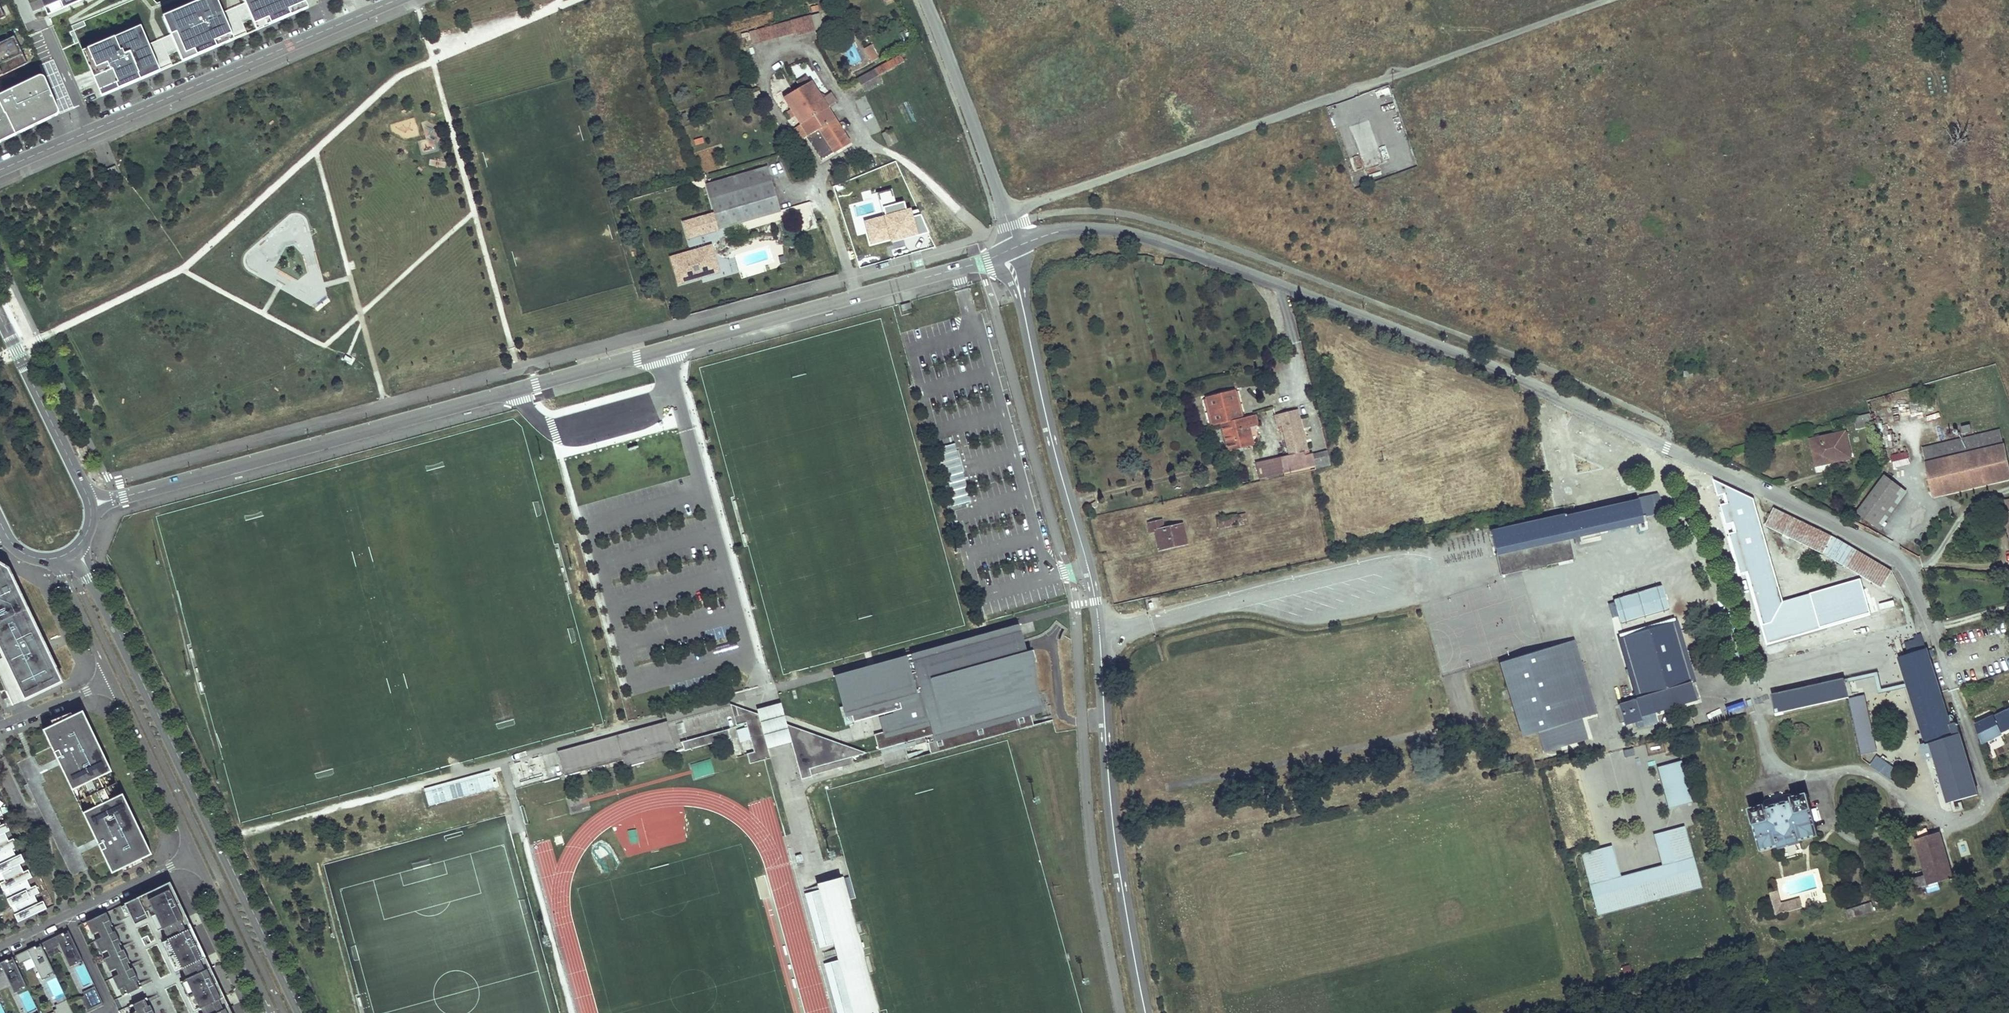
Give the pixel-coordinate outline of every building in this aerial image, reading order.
[(163,16),(181,60),(233,39),(224,18),(217,0),(203,0),(163,16)] [(246,7),(256,29),(308,8),(304,0),(244,0),(246,7)] [(795,35),(814,30),(810,14),(749,32),(752,43),(794,32),(795,35)] [(159,24),(148,26),(151,39),(162,36),(159,24)] [(143,29),(83,52),(101,96),(161,72),(152,51),(143,29)] [(29,62),(16,35),(0,42),(0,75),(29,62)] [(880,58),(872,44),(865,49),(872,62),(880,58)] [(863,91),(880,81),(877,75),(903,61),(899,54),(856,78),(863,91)] [(22,132),(57,115),(60,112),(59,107),(44,74),(0,94),(0,142),(22,132)] [(821,159),(849,142),(827,107),(821,98),(806,75),(797,81),(800,86),(783,97),(791,108),(795,115),(799,122),(807,134),(806,135),(821,159)] [(828,94),(821,98),(827,107),(834,103),(828,94)] [(790,118),(795,115),(791,108),(786,111),(790,118)] [(1349,126),(1364,168),(1383,161),(1369,119),(1349,126)] [(793,126),(801,138),(806,135),(807,134),(799,122),(793,126)] [(886,145),(896,141),(890,129),(881,133),(886,145)] [(105,170),(108,176),(118,172),(115,165),(105,170)] [(688,236),(779,210),(766,166),(706,184),(714,212),(683,221),(688,236)] [(1364,170),(1354,173),(1358,183),(1367,179),(1364,170)] [(886,215),(874,219),(864,221),(870,242),(879,240),(890,237),(891,239),(891,242),(929,231),(921,214),(919,215),(918,209),(912,211),(911,209),(906,210),(904,202),(884,207),(886,215)] [(890,237),(879,240),(870,242),(871,245),(880,242),(891,239),(890,237)] [(711,252),(707,254),(705,247),(672,257),(679,281),(711,271),(715,264),(711,252)] [(909,303),(900,305),(902,311),(911,308),(909,303)] [(1219,423),(1226,451),(1230,451),(1249,446),(1252,445),(1248,427),(1245,417),(1241,418),(1238,418),(1232,391),(1206,398),(1212,425),(1219,423)] [(1232,391),(1238,418),(1241,418),(1234,391),(1232,391)] [(1203,398),(1209,426),(1212,425),(1206,398),(1203,398)] [(1313,459),(1328,456),(1326,450),(1310,454),(1310,452),(1306,453),(1305,451),(1302,451),(1301,444),(1297,427),(1295,419),(1293,412),(1274,417),(1277,426),(1281,425),(1288,456),(1255,464),(1258,477),(1293,468),(1292,467),(1306,464),(1307,466),(1314,464),(1313,459)] [(1853,418),(1857,429),(1874,425),(1870,413),(1853,418)] [(1255,414),(1245,417),(1248,427),(1258,425),(1255,414)] [(1998,431),(1965,438),(1969,454),(1979,452),(1991,449),(2002,446),(1998,431)] [(1810,440),(1816,466),(1828,463),(1827,459),(1850,454),(1846,436),(1845,432),(1810,440)] [(1965,438),(1922,448),(1926,464),(1969,454),(1965,438)] [(954,442),(935,448),(951,507),(971,501),(967,487),(954,442)] [(2008,479),(2008,463),(2005,445),(2002,446),(1991,449),(1999,482),(2008,479)] [(1249,446),(1230,451),(1231,456),(1250,451),(1249,446)] [(1991,449),(1979,452),(1987,485),(1999,482),(1991,449)] [(1987,485),(1979,452),(1969,454),(1926,464),(1925,464),(1934,497),(1987,485)] [(1901,464),(1909,463),(1906,453),(1892,456),(1893,461),(1900,459),(1901,464)] [(1850,454),(1827,459),(1828,463),(1851,458),(1850,454)] [(1328,456),(1313,459),(1314,464),(1315,468),(1330,465),(1328,456)] [(1887,476),(1858,512),(1880,529),(1909,492),(1887,476)] [(1495,549),(1642,516),(1640,509),(1639,505),(1646,503),(1652,502),(1650,495),(1637,498),(1638,499),(1574,514),(1572,508),(1563,511),(1564,513),(1500,528),(1491,530),(1495,549)] [(1839,539),(1833,536),(1775,509),(1766,526),(1824,553),(1829,556),(1883,588),(1893,572),(1839,539)] [(1642,516),(1495,549),(1497,555),(1570,538),(1643,522),(1642,516)] [(1161,549),(1187,543),(1182,524),(1164,528),(1162,520),(1148,523),(1150,532),(1156,530),(1161,549)] [(1575,559),(1570,538),(1497,555),(1501,575),(1529,569),(1530,573),(1536,571),(1535,567),(1575,559)] [(26,700),(64,682),(46,647),(9,571),(8,570),(0,565),(0,648),(4,657),(26,700)] [(1621,623),(1669,609),(1662,585),(1614,599),(1621,623)] [(1677,621),(1673,622),(1691,683),(1695,682),(1677,621)] [(1658,723),(1655,712),(1696,700),(1691,683),(1673,622),(1623,636),(1641,697),(1636,699),(1619,704),(1625,725),(1636,722),(1638,728),(1658,723)] [(1043,712),(1038,688),(1037,682),(1037,678),(1037,672),(1036,665),(1035,660),(1033,653),(1032,648),(1027,650),(1020,624),(834,675),(845,716),(851,715),(854,723),(878,717),(883,732),(874,734),(878,749),(933,734),(935,741),(1043,712)] [(1623,636),(1618,638),(1636,699),(1641,697),(1623,636)] [(1500,662),(1522,736),(1538,731),(1544,751),(1588,738),(1581,718),(1597,713),(1574,640),(1500,662)] [(1932,649),(1926,651),(1928,657),(1934,655),(1932,649)] [(1930,743),(1931,744),(1950,802),(1978,794),(1956,722),(1950,724),(1928,657),(1926,651),(1909,656),(1935,741),(1930,743)] [(1909,656),(1900,659),(1926,744),(1930,743),(1935,741),(1909,656)] [(1864,693),(1886,689),(1884,674),(1854,680),(1856,688),(1862,687),(1864,693)] [(1848,696),(1845,680),(1772,694),(1775,711),(1848,696)] [(1849,698),(1851,707),(1861,755),(1877,752),(1865,694),(1849,698)] [(758,714),(768,749),(791,743),(786,724),(781,703),(757,709),(758,714)] [(737,715),(733,716),(736,725),(745,723),(754,752),(747,754),(749,764),(770,758),(768,749),(758,714),(735,706),(737,715)] [(1982,743),(2008,729),(2008,709),(1976,725),(1982,743)] [(119,787),(82,712),(73,716),(71,713),(51,721),(53,725),(44,730),(58,761),(61,766),(37,778),(26,783),(40,812),(49,831),(72,877),(86,870),(106,860),(112,873),(122,868),(124,872),(143,863),(141,859),(151,854),(119,787)] [(609,737),(611,746),(618,745),(616,739),(665,725),(669,740),(672,739),(667,721),(609,737)] [(816,735),(786,724),(791,743),(801,779),(811,776),(811,775),(842,766),(840,760),(850,758),(864,754),(833,742),(831,747),(824,744),(823,739),(815,736),(816,735)] [(609,737),(557,751),(561,765),(566,763),(567,768),(562,769),(564,776),(615,762),(615,760),(622,758),(622,760),(624,767),(676,753),(672,739),(669,740),(665,725),(616,739),(618,745),(611,746),(609,737)] [(729,729),(723,730),(725,739),(731,738),(729,729)] [(723,730),(680,742),(683,751),(725,739),(723,730)] [(866,753),(816,735),(815,736),(823,739),(824,744),(831,747),(833,742),(864,754),(866,753)] [(884,758),(888,765),(908,755),(904,747),(884,758)] [(1877,755),(1872,761),(1893,776),(1897,769),(1877,755)] [(694,779),(715,773),(710,758),(690,765),(694,779)] [(850,758),(840,760),(842,766),(851,764),(850,758)] [(1657,765),(1666,807),(1689,802),(1680,760),(1657,765)] [(428,805),(497,788),(493,773),(424,789),(428,805)] [(1765,805),(1749,809),(1761,851),(1780,846),(1781,849),(1800,843),(1800,841),(1819,836),(1814,821),(1811,809),(1807,793),(1792,798),(1793,800),(1765,808),(1765,805)] [(7,823),(2,825),(0,822),(0,835),(5,833),(10,830),(7,823)] [(1600,848),(1581,852),(1596,913),(1699,886),(1683,825),(1664,831),(1675,872),(1611,889),(1600,848)] [(1917,831),(1919,838),(1915,839),(1926,875),(1915,878),(1918,888),(1953,877),(1952,877),(1939,832),(1929,835),(1927,828),(1917,831)] [(1675,872),(1664,831),(1653,834),(1661,864),(1619,875),(1611,845),(1600,848),(1611,889),(1675,872)] [(14,839),(9,841),(5,833),(0,835),(0,854),(13,848),(18,846),(14,839)] [(20,864),(25,862),(22,854),(17,856),(13,848),(0,854),(0,874),(1,873),(20,864)] [(33,877),(29,869),(24,872),(20,864),(1,873),(5,881),(0,883),(4,891),(9,888),(28,879),(33,877)] [(803,888),(819,948),(835,943),(840,959),(824,964),(837,1012),(874,1012),(880,1011),(843,877),(803,888)] [(35,895),(40,893),(36,885),(32,887),(28,879),(9,888),(13,896),(8,899),(12,906),(16,904),(35,895)] [(165,884),(125,904),(129,913),(135,925),(148,918),(141,904),(149,900),(156,915),(163,929),(166,927),(171,938),(162,942),(176,971),(185,967),(190,977),(181,982),(195,1011),(204,1006),(207,1012),(227,1012),(222,1002),(203,964),(185,926),(165,884)] [(9,888),(4,891),(5,893),(8,899),(13,896),(9,888)] [(1784,911),(1782,905),(1777,906),(1773,890),(1768,892),(1775,914),(1784,911)] [(19,922),(48,908),(44,901),(39,903),(35,895),(16,904),(20,912),(15,914),(19,922)] [(1801,907),(1798,897),(1791,899),(1792,902),(1782,905),(1784,911),(1801,907)] [(156,915),(149,900),(141,904),(148,918),(156,915)] [(1874,910),(1872,902),(1847,910),(1849,918),(1874,910)] [(16,904),(12,906),(12,908),(15,914),(20,912),(16,904)] [(129,913),(125,904),(121,906),(117,908),(121,917),(126,915),(129,913)] [(142,987),(106,913),(90,920),(125,995),(130,993),(142,987)] [(125,995),(90,920),(86,922),(122,997),(125,995)] [(63,932),(42,943),(47,951),(59,945),(66,959),(68,958),(71,963),(72,963),(73,965),(78,963),(77,961),(81,959),(69,932),(66,934),(64,934),(63,932)] [(36,946),(15,956),(19,965),(31,958),(38,973),(40,971),(43,977),(44,976),(46,979),(50,977),(49,974),(54,972),(41,946),(39,947),(37,948),(36,946)] [(0,963),(0,974),(4,972),(10,986),(13,985),(15,990),(16,990),(18,992),(22,990),(21,987),(26,985),(13,959),(11,960),(9,961),(8,959),(0,963)] [(84,965),(76,969),(84,987),(93,983),(84,965)] [(56,978),(48,982),(55,998),(63,994),(56,978)] [(88,1011),(103,1004),(95,987),(82,993),(84,996),(81,998),(82,999),(88,1011)] [(29,992),(20,996),(28,1012),(36,1009),(29,992)] [(146,996),(134,1002),(130,1004),(134,1012),(154,1012),(146,996)] [(69,1005),(67,1000),(55,1006),(56,1010),(53,1011),(54,1012),(73,1012),(69,1005)]
